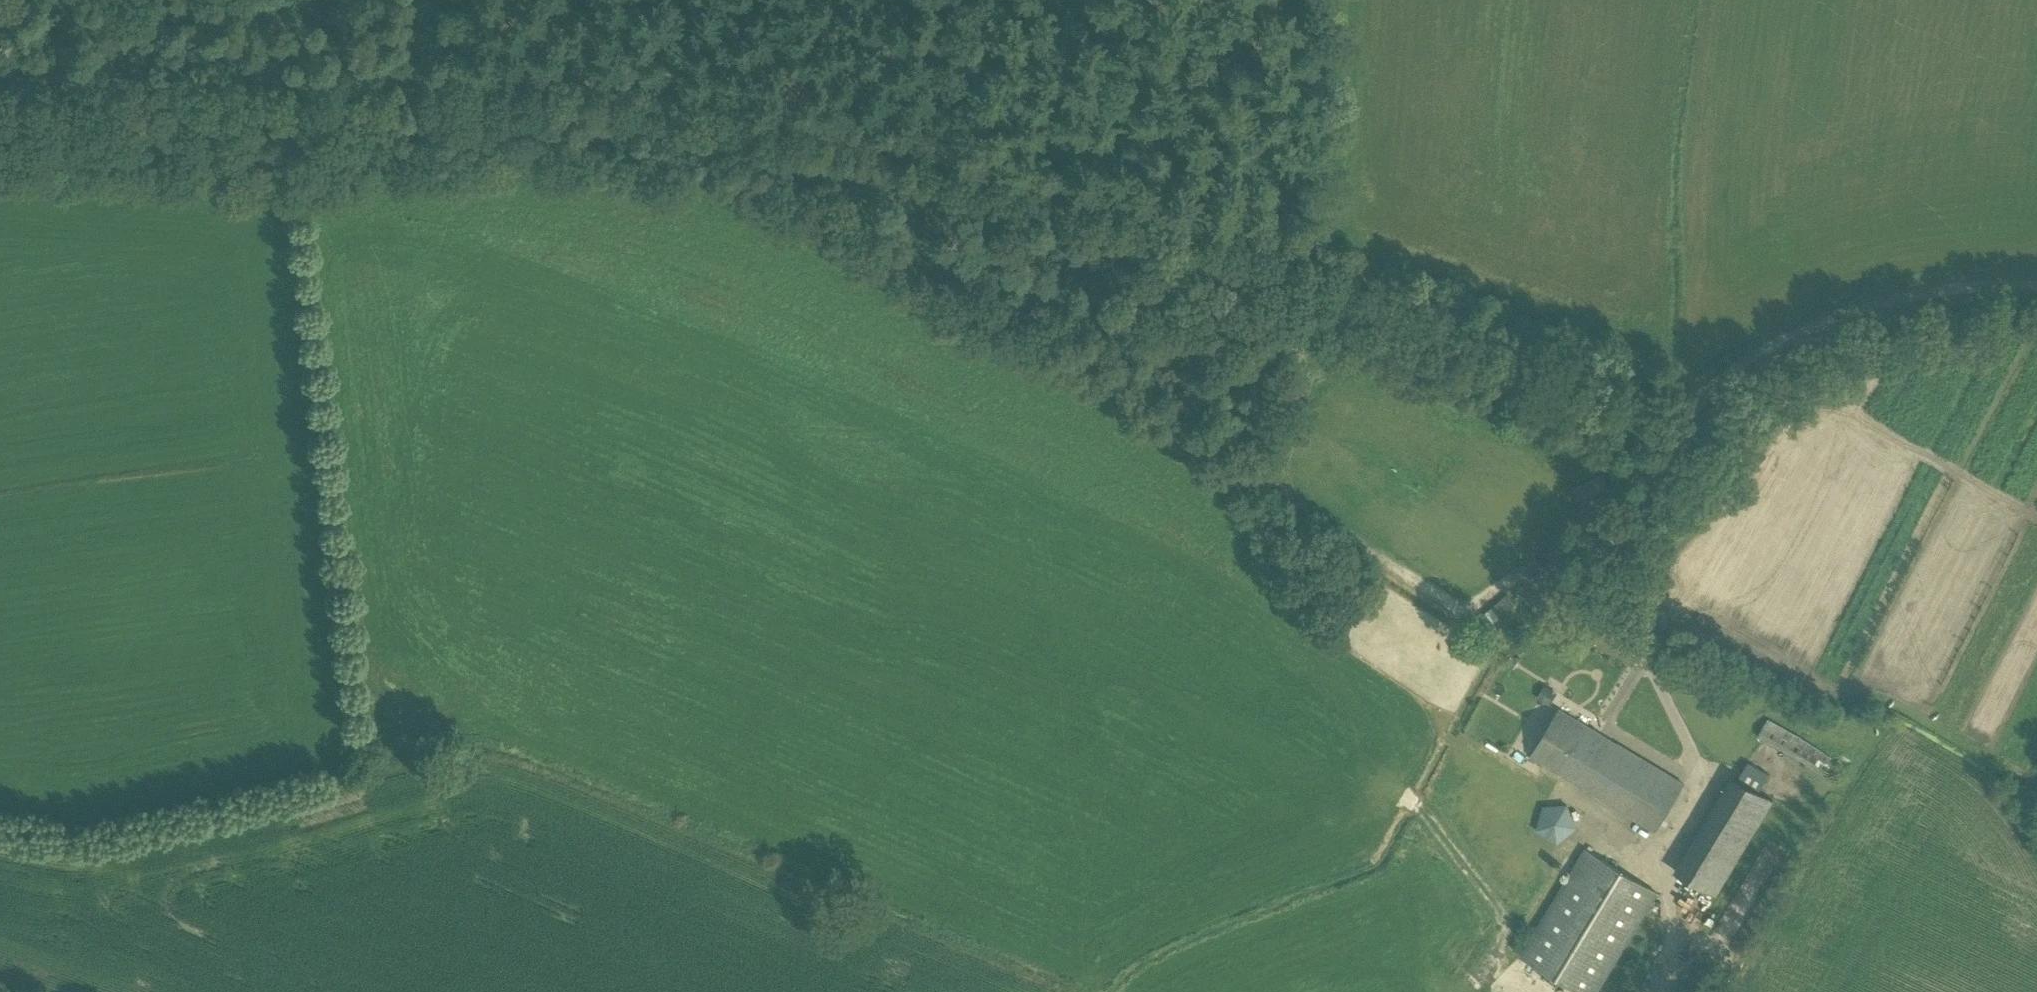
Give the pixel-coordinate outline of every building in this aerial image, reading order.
[(1581,506),(1609,491),(1601,474),(1573,489),(1581,506)] [(1495,632),(1522,609),(1508,594),(1482,616),(1495,632)] [(1655,832),(1684,785),(1561,709),(1532,757),(1655,832)] [(1758,737),(1839,783),(1849,765),(1768,718),(1758,737)] [(1732,775),(1673,871),(1716,897),(1774,801),(1732,775)] [(1536,830),(1558,844),(1577,828),(1568,803),(1543,806),(1536,830)] [(1658,893),(1585,849),(1519,957),(1577,991),(1597,991),(1658,893)]
